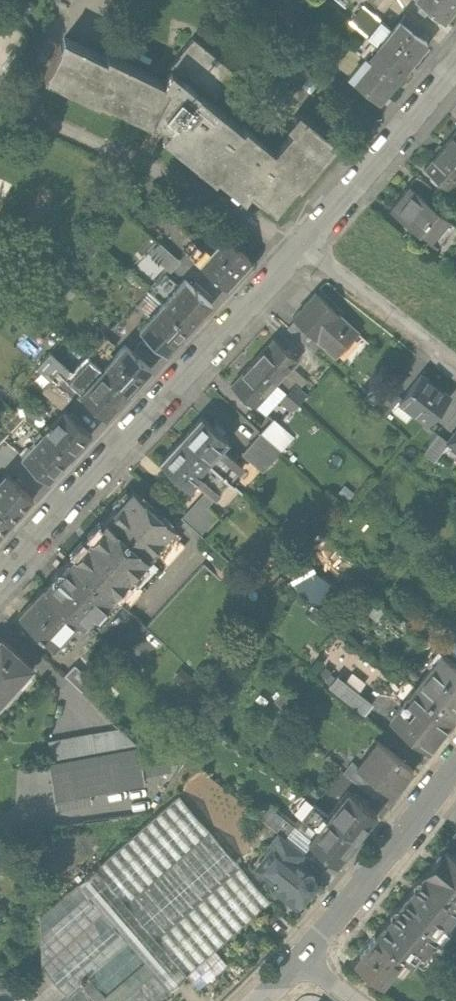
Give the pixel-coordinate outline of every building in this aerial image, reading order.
[(455,6),(455,0),(419,0),(444,21),(455,6)] [(350,22),(367,37),(405,67),(426,41),(417,33),(422,28),(406,15),(392,31),(364,7),(350,22)] [(171,70),(164,83),(109,56),(106,60),(64,40),(62,45),(61,44),(44,77),(98,104),(101,101),(153,126),(156,120),(163,123),(171,127),(163,136),(215,180),(217,177),(244,199),(248,194),(249,195),(253,191),(276,211),(299,185),(301,186),(338,143),(299,110),(287,124),(293,130),(275,150),(246,126),(243,129),(204,95),(208,90),(217,97),(237,73),(194,37),(180,52),(181,54),(169,69),(171,70)] [(378,99),(405,67),(367,37),(356,51),(363,57),(348,74),(378,99)] [(302,91),(309,92),(315,90),(318,84),(316,78),(312,74),(306,73),(301,75),(298,80),(298,86),(302,91)] [(442,144),(455,155),(455,127),(442,144)] [(442,144),(424,165),(450,188),(455,181),(455,155),(442,144)] [(438,192),(416,174),(409,183),(431,201),(438,192)] [(409,183),(389,207),(432,242),(452,218),(431,201),(409,183)] [(210,249),(199,262),(226,287),(251,259),(224,234),(210,249)] [(184,249),(199,262),(210,249),(206,246),(202,249),(192,240),(184,249)] [(160,243),(150,254),(170,271),(179,261),(160,243)] [(149,293),(161,304),(178,285),(166,274),(149,293)] [(178,285),(161,304),(188,328),(211,303),(184,278),(178,285)] [(166,353),(188,328),(161,304),(149,293),(136,307),(148,318),(139,328),(166,353)] [(314,296),(291,321),(293,323),(320,347),(334,360),(357,334),(314,296)] [(312,355),(320,347),(293,323),(285,330),(312,355)] [(27,330),(20,324),(10,335),(17,341),(27,330)] [(274,341),(253,364),(277,385),(293,368),(298,362),(291,356),(296,351),(286,342),(282,347),(274,341)] [(126,345),(103,370),(129,393),(151,368),(126,345)] [(36,369),(51,382),(69,398),(77,389),(68,381),(74,375),(50,354),(36,369)] [(77,389),(82,393),(103,370),(89,358),(74,375),(68,381),(77,389)] [(257,407),(277,385),(253,364),(231,388),(237,394),(233,398),(243,407),(247,403),(254,410),(257,407)] [(308,382),(293,368),(277,385),(286,394),(293,387),(299,392),(308,382)] [(107,417),(129,393),(103,370),(82,393),(81,394),(107,417)] [(396,402),(425,426),(448,398),(419,374),(399,399),(396,402)] [(61,407),(69,398),(51,382),(43,390),(61,407)] [(278,403),(286,394),(277,385),(257,407),(266,416),(278,403)] [(293,387),(286,394),(298,405),(305,398),(299,392),(293,387)] [(381,394),(372,387),(364,398),(373,405),(381,394)] [(384,417),(396,402),(399,399),(390,391),(374,409),(384,417)] [(290,414),(298,405),(286,394),(278,403),(290,414)] [(64,410),(43,434),(70,458),(91,435),(64,410)] [(201,418),(180,441),(228,485),(243,470),(221,450),(227,443),(201,418)] [(273,422),(260,436),(280,454),(293,440),(273,422)] [(21,424),(7,438),(20,451),(34,438),(21,424)] [(447,443),(447,444),(455,451),(455,432),(447,443)] [(48,482),(70,458),(43,434),(21,457),(48,482)] [(262,475),(280,454),(260,436),(242,456),(262,475)] [(432,463),(447,444),(447,443),(437,436),(422,455),(432,463)] [(214,501),(228,485),(180,441),(159,464),(188,491),(195,484),(206,494),(214,501)] [(0,480),(0,514),(10,523),(33,498),(6,474),(0,480)] [(174,531),(132,494),(70,561),(112,599),(172,533),(174,531)] [(206,494),(182,521),(199,537),(218,516),(208,507),(214,501),(206,494)] [(333,502),(327,497),(311,526),(318,530),(333,502)] [(10,523),(0,514),(0,535),(10,523)] [(172,533),(112,599),(127,613),(185,551),(178,544),(181,541),(172,533)] [(70,561),(43,589),(78,621),(82,625),(91,615),(94,618),(112,599),(70,561)] [(304,567),(289,585),(316,606),(328,616),(343,598),(304,567)] [(221,584),(204,568),(146,631),(162,646),(221,584)] [(43,589),(19,615),(54,647),(78,621),(43,589)] [(322,624),(328,616),(316,606),(310,614),(322,624)] [(9,690),(8,689),(29,665),(31,666),(32,664),(0,635),(0,700),(9,690)] [(415,685),(453,715),(455,712),(455,664),(442,652),(415,685)] [(64,674),(81,690),(91,680),(75,663),(64,674)] [(363,714),(372,702),(336,674),(327,685),(363,714)] [(427,748),(453,715),(415,685),(405,677),(390,695),(400,703),(388,718),(427,748)] [(287,689),(274,702),(290,717),(302,704),(287,689)] [(138,747),(120,730),(48,740),(52,763),(138,748),(138,747)] [(390,795),(412,768),(380,742),(359,768),(358,769),(382,788),(390,795)] [(90,794),(144,784),(143,779),(172,774),(167,745),(138,748),(52,763),(48,763),(56,809),(91,803),(90,794)] [(375,796),(382,788),(358,769),(359,768),(349,760),(342,769),(375,796)] [(347,790),(327,815),(355,837),(375,812),(347,790)] [(187,974),(200,990),(227,966),(214,951),(271,902),(179,794),(39,914),(40,964),(66,994),(57,1000),(155,1000),(187,974)] [(336,862),(355,837),(327,815),(301,795),(291,809),(316,829),(309,838),(308,840),(310,842),(336,862)] [(310,842),(308,840),(309,838),(268,806),(259,817),(278,832),(303,852),(310,842)] [(444,847),(455,857),(455,829),(455,828),(442,845),(444,847)] [(314,876),(295,861),(303,852),(278,832),(269,842),(273,846),(255,867),(276,884),(273,888),(292,904),(298,903),(302,898),(301,892),(305,888),(310,887),(315,882),(314,876)] [(418,950),(422,953),(455,911),(455,857),(444,847),(443,849),(439,849),(436,853),(436,858),(431,864),(431,867),(424,876),(422,875),(420,878),(416,878),(413,882),(413,886),(408,892),(409,895),(401,905),(399,904),(397,906),(393,906),(390,910),(390,915),(386,920),(386,923),(377,934),(404,956),(409,960),(418,950)] [(382,984),(404,956),(377,934),(375,933),(352,961),(382,984)] [(23,979),(23,996),(28,1000),(57,1000),(66,994),(40,964),(23,979)] [(0,978),(0,1000),(23,1000),(23,996),(23,979),(23,977),(0,978)]
